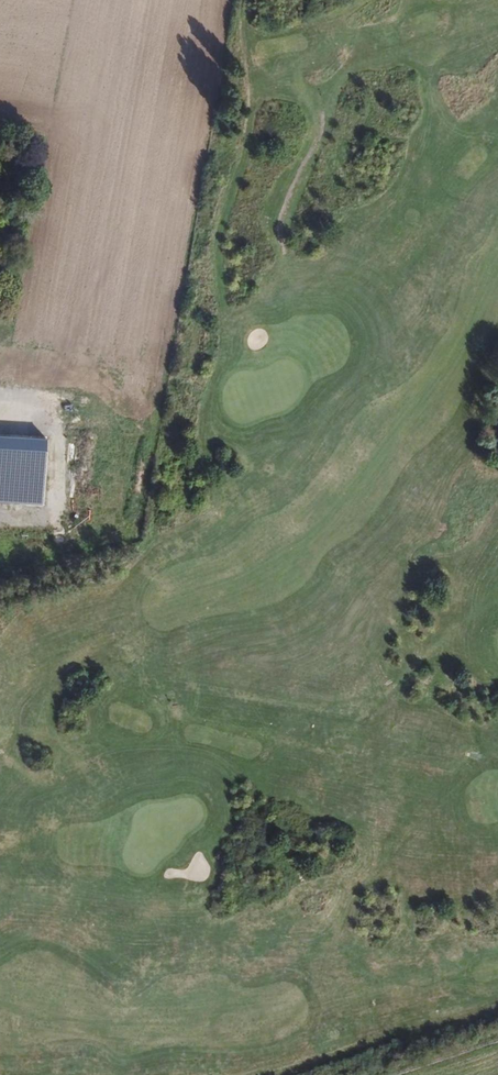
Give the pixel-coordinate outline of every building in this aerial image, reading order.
[(0,435),(0,503),(43,506),(47,437),(0,435)]
